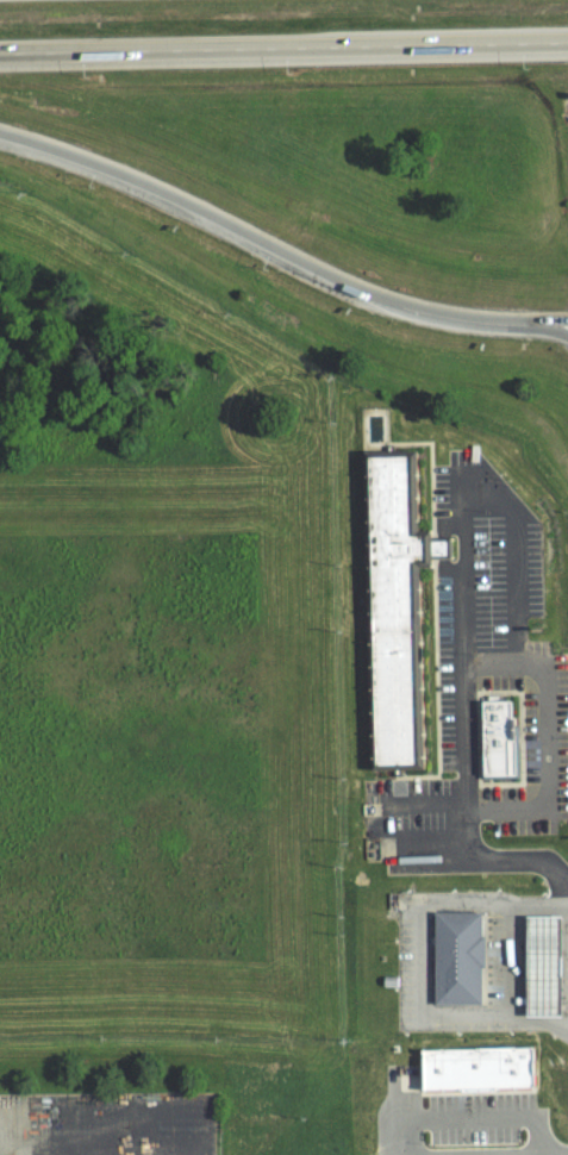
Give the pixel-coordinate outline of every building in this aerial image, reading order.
[(420,533),(419,452),(375,454),(383,764),(426,763),(422,560),(433,560),(432,533),(420,533)] [(485,697),(482,775),(520,774),(519,760),(519,753),(519,743),(519,719),(519,695),(485,697)] [(439,910),(441,1003),(486,1001),(486,991),(487,991),(487,966),(489,966),(489,934),(487,934),(487,910),(439,910)] [(531,1014),(531,912),(567,912),(567,1014),(531,1014)] [(480,1054),(483,1099),(532,1097),(530,1051),(480,1054)] [(400,1092),(420,1092),(420,1076),(400,1076),(400,1092)]
